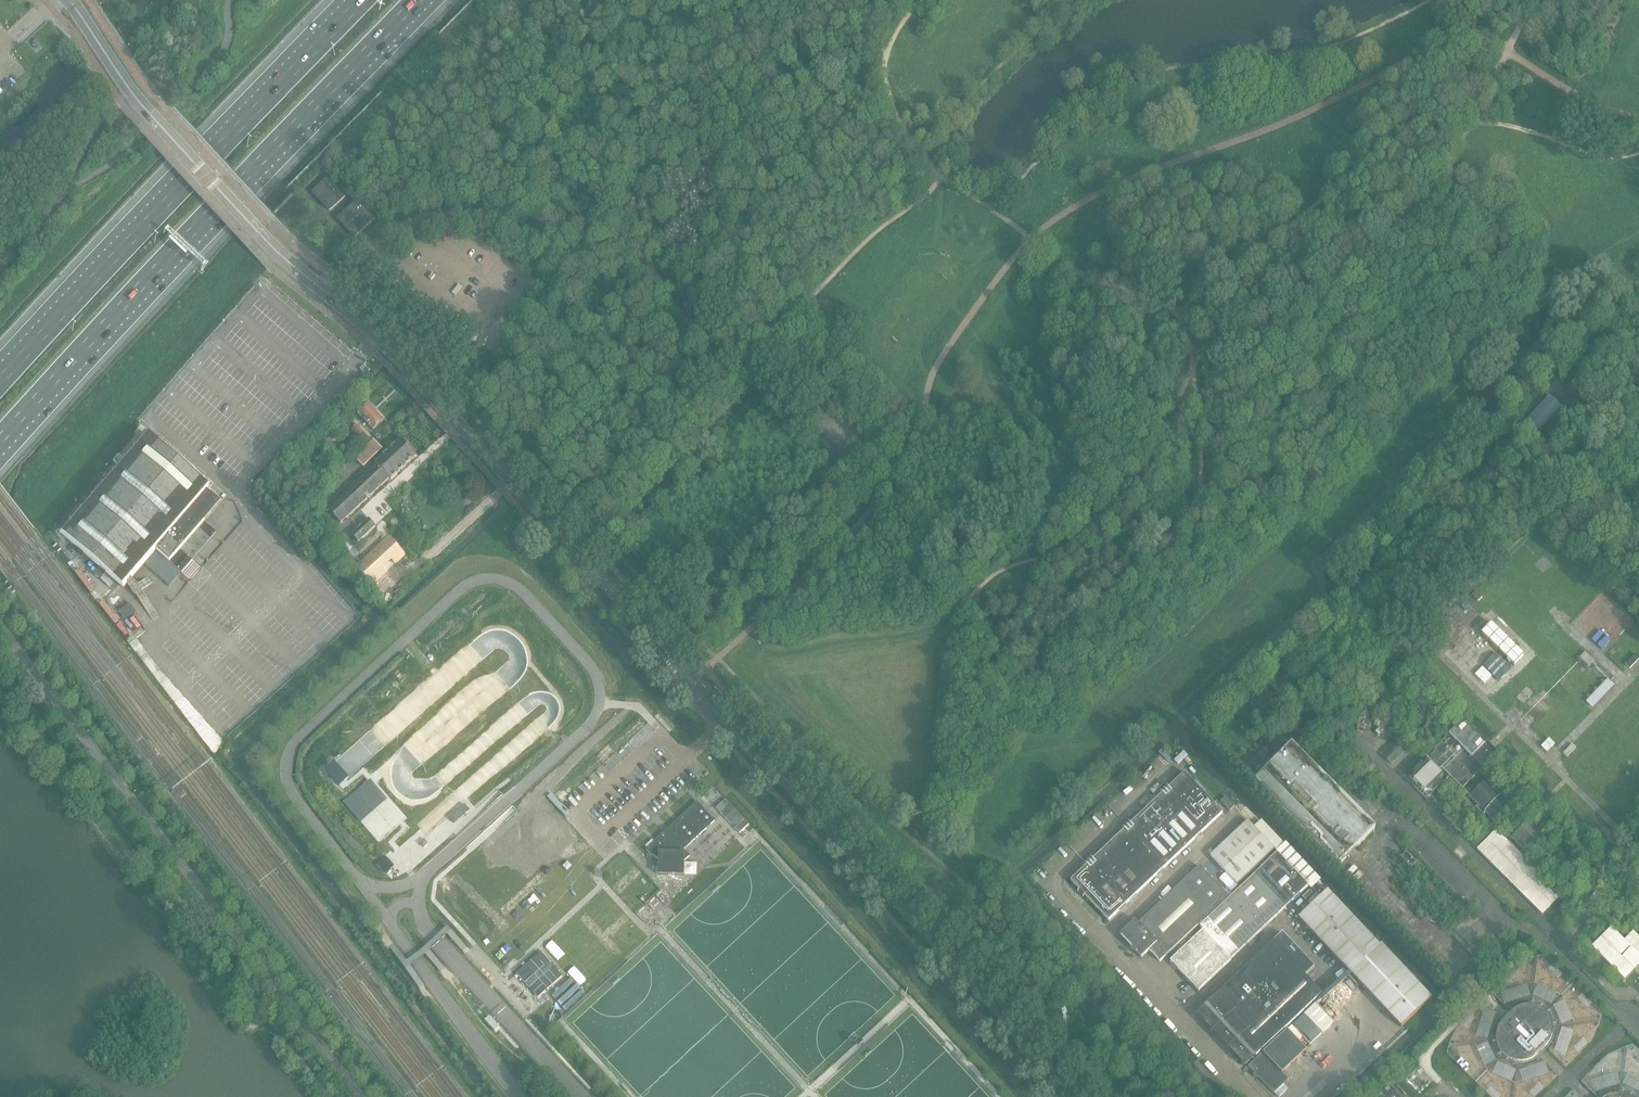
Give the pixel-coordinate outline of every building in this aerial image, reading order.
[(327,180),(313,193),(330,211),(344,198),(327,180)] [(357,202),(338,220),(355,238),(374,220),(357,202)] [(369,372),(364,366),(360,369),(365,375),(369,372)] [(1534,437),(1561,408),(1549,397),(1522,426),(1534,437)] [(378,418),(367,407),(358,415),(373,431),(384,420),(380,416),(378,418)] [(359,438),(365,433),(357,425),(352,430),(359,438)] [(123,589),(142,567),(156,551),(170,563),(180,551),(191,560),(201,549),(211,538),(200,528),(223,502),(217,496),(216,496),(210,490),(208,492),(207,492),(210,489),(203,483),(189,470),(150,437),(145,432),(58,532),(123,589)] [(359,438),(366,445),(371,440),(365,433),(359,438)] [(390,479),(391,480),(417,456),(401,439),(375,463),(377,464),(328,510),(341,524),(390,479)] [(363,467),(383,449),(374,440),(354,458),(363,467)] [(1489,471),(1484,466),(1470,478),(1475,483),(1489,471)] [(469,506),(473,503),(473,498),(470,495),(466,495),(463,498),(462,502),(465,506),(469,506)] [(1548,510),(1544,506),(1535,514),(1540,518),(1548,510)] [(1437,520),(1432,513),(1418,525),(1424,532),(1437,520)] [(369,519),(351,535),(359,543),(376,527),(369,519)] [(389,540),(358,568),(374,584),(404,556),(389,540)] [(1383,566),(1379,561),(1364,574),(1368,579),(1383,566)] [(1366,595),(1367,595),(1374,588),(1363,576),(1356,583),(1366,595)] [(1476,591),(1472,595),(1478,602),(1482,598),(1476,591)] [(1491,624),(1481,633),(1514,665),(1524,656),(1491,624)] [(1295,664),(1306,654),(1301,648),(1290,658),(1295,664)] [(1496,653),(1484,666),(1499,681),(1512,669),(1496,653)] [(1585,653),(1579,658),(1589,667),(1594,662),(1585,653)] [(1635,655),(1626,664),(1630,669),(1638,660),(1638,659),(1635,655)] [(1317,679),(1307,669),(1302,674),(1312,683),(1317,679)] [(1600,687),(1607,693),(1615,686),(1608,679),(1600,687)] [(1600,701),(1607,693),(1600,687),(1593,694),(1600,701)] [(1332,692),(1326,698),(1330,702),(1335,696),(1332,692)] [(1600,701),(1593,694),(1586,701),(1593,708),(1600,701)] [(1313,709),(1295,728),(1307,741),(1310,737),(1315,742),(1331,727),(1313,709)] [(1368,728),(1369,727),(1370,727),(1370,726),(1370,725),(1371,725),(1371,724),(1371,723),(1371,722),(1367,714),(1359,714),(1358,715),(1357,727),(1360,730),(1362,728),(1363,729),(1364,729),(1365,729),(1366,729),(1367,728),(1368,728)] [(1434,717),(1423,728),(1430,734),(1440,724),(1434,717)] [(1409,776),(1406,779),(1426,799),(1451,774),(1463,786),(1495,755),(1484,744),(1485,743),(1484,743),(1475,734),(1471,734),(1471,730),(1465,724),(1462,720),(1461,721),(1435,748),(1436,749),(1423,762),(1409,776)] [(1386,729),(1380,724),(1378,722),(1375,725),(1377,727),(1372,732),(1376,735),(1377,734),(1379,736),(1386,729)] [(1393,740),(1388,746),(1381,752),(1384,755),(1392,763),(1404,749),(1397,742),(1396,742),(1393,740)] [(1546,752),(1554,745),(1549,740),(1541,747),(1546,752)] [(1292,743),(1256,779),(1253,782),(1337,866),(1376,827),(1292,743)] [(1563,754),(1567,758),(1576,748),(1573,746),(1572,745),(1563,754)] [(1330,755),(1340,765),(1346,760),(1335,749),(1330,755)] [(1409,776),(1422,762),(1414,754),(1400,767),(1409,776)] [(1166,867),(1202,833),(1223,813),(1185,773),(1169,789),(1167,786),(1166,786),(1167,787),(1164,789),(1163,789),(1164,789),(1161,792),(1161,791),(1161,792),(1163,794),(1131,824),(1129,822),(1128,822),(1129,822),(1126,825),(1126,824),(1166,867)] [(1397,800),(1372,774),(1360,786),(1370,795),(1365,800),(1390,825),(1401,815),(1391,805),(1397,800)] [(1488,779),(1471,796),(1494,819),(1511,802),(1488,779)] [(1196,780),(1195,782),(1201,789),(1203,787),(1196,780)] [(731,805),(726,800),(716,808),(721,814),(726,819),(731,824),(735,829),(740,833),(749,825),(745,820),(740,815),(736,810),(731,805)] [(666,834),(664,833),(646,850),(652,856),(654,855),(659,860),(658,875),(684,876),(685,861),(690,856),(684,850),(715,821),(697,802),(669,828),(670,830),(668,832),(666,834)] [(1530,820),(1513,837),(1527,851),(1544,834),(1530,820)] [(1248,821),(1216,852),(1211,856),(1238,884),(1275,850),(1248,821)] [(1128,903),(1136,895),(1166,867),(1126,824),(1126,825),(1123,827),(1125,830),(1096,857),(1093,860),(1091,857),(1091,858),(1088,861),(1088,860),(1128,903)] [(1497,829),(1479,848),(1543,912),(1561,894),(1497,829)] [(1564,850),(1557,857),(1564,864),(1571,857),(1564,850)] [(1407,853),(1401,858),(1411,867),(1416,862),(1407,853)] [(1285,908),(1309,886),(1278,854),(1254,876),(1285,908)] [(1109,921),(1120,911),(1128,903),(1088,860),(1088,861),(1086,863),(1085,863),(1087,866),(1071,881),(1080,890),(1078,892),(1084,897),(1083,898),(1085,896),(1109,921)] [(1120,934),(1142,958),(1149,951),(1160,962),(1229,897),(1200,866),(1139,924),(1136,920),(1135,920),(1120,934)] [(1231,897),(1262,930),(1285,908),(1254,876),(1231,897)] [(1581,901),(1589,908),(1601,896),(1594,889),(1581,901)] [(1299,918),(1349,972),(1351,974),(1380,947),(1328,891),(1299,918)] [(1262,930),(1231,897),(1216,912),(1247,945),(1262,930)] [(1203,930),(1231,960),(1247,945),(1216,912),(1200,927),(1203,930)] [(1592,946),(1625,978),(1638,964),(1638,937),(1634,932),(1625,941),(1613,930),(1611,928),(1592,946)] [(1170,962),(1184,976),(1199,992),(1232,960),(1231,960),(1203,930),(1170,962)] [(1245,1066),(1253,1059),(1254,1059),(1322,994),(1306,976),(1315,967),(1283,933),(1227,986),(1207,1005),(1197,1015),(1245,1066)] [(1351,974),(1401,1028),(1432,999),(1381,945),(1380,947),(1351,974)] [(540,951),(516,974),(539,998),(562,976),(540,951)] [(1497,1031),(1496,1035),(1496,1039),(1497,1043),(1499,1047),(1501,1051),(1503,1054),(1507,1056),(1510,1058),(1514,1060),(1518,1061),(1523,1060),(1527,1060),(1531,1058),(1534,1056),(1537,1053),(1545,1045),(1548,1042),(1550,1038),(1551,1034),(1552,1030),(1552,1026),(1551,1022),(1550,1018),(1548,1014),(1545,1011),(1542,1008),(1538,1007),(1534,1005),(1530,1004),(1526,1005),(1522,1005),(1518,1007),(1514,1009),(1511,1012),(1503,1020),(1500,1023),(1498,1027),(1497,1031)] [(1057,1020),(1061,1025),(1067,1019),(1063,1014),(1057,1020)] [(1303,1015),(1296,1022),(1311,1038),(1319,1031),(1303,1015)] [(1291,1026),(1288,1030),(1298,1041),(1302,1037),(1291,1026)] [(1255,1061),(1249,1067),(1274,1093),(1278,1096),(1280,1096),(1283,1093),(1279,1089),(1289,1079),(1283,1073),(1307,1050),(1298,1041),(1288,1030),(1255,1061)] [(1395,1093),(1395,1092),(1393,1089),(1389,1092),(1382,1096),(1399,1096),(1395,1093)]
